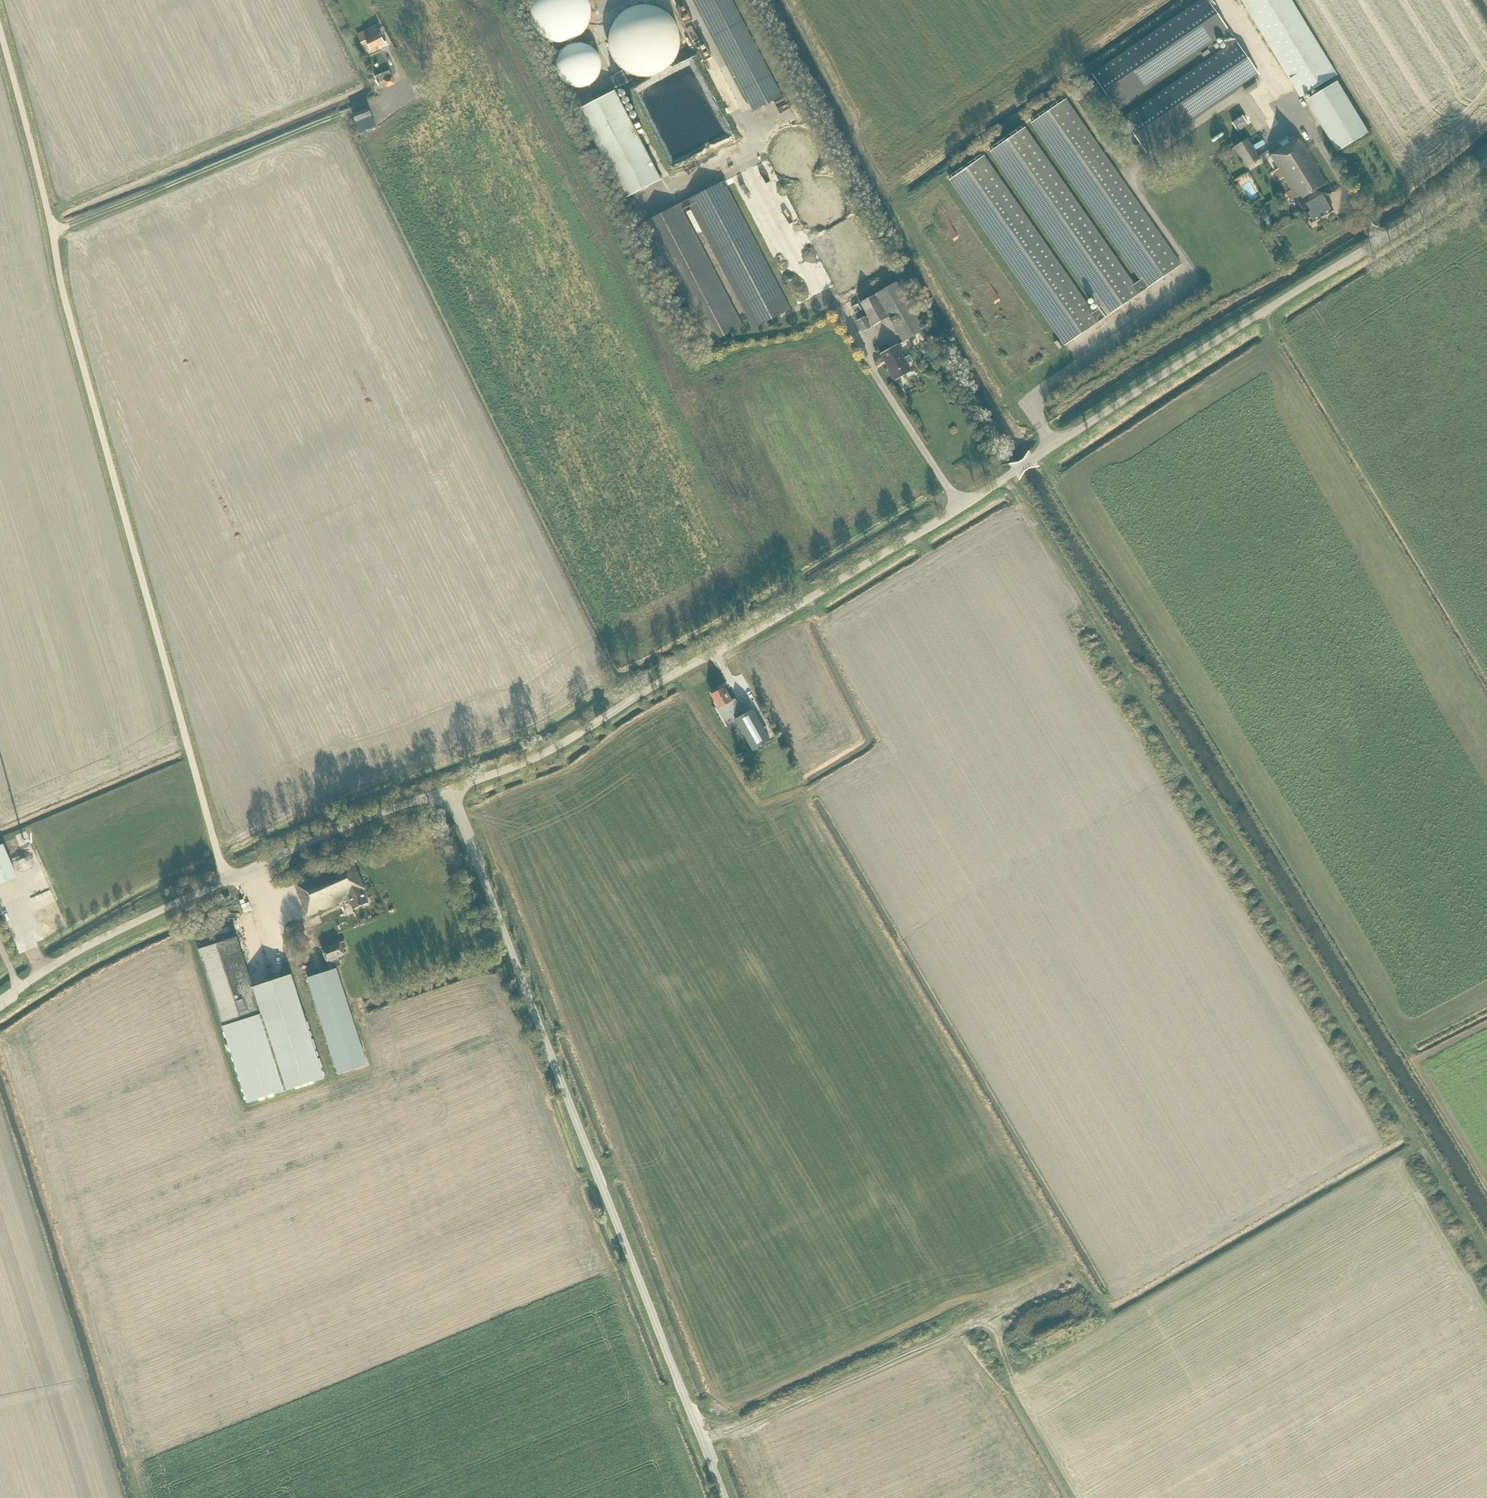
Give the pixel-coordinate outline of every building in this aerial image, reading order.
[(529,11),(530,16),(531,21),(532,25),(535,30),(538,34),(542,37),(546,39),(551,41),(556,42),(561,43),(566,42),(571,41),(576,38),(580,35),(583,32),(586,28),(589,23),(590,18),(591,13),(591,8),(590,3),(588,0),(532,0),(531,1),(530,6),(529,11)] [(732,0),(695,0),(753,111),(782,96),(732,0)] [(1259,75),(1231,35),(1207,0),(1199,0),(1092,73),(1116,108),(1224,35),(1226,38),(1230,43),(1170,84),(1122,117),(1146,152),(1259,75)] [(1292,0),(1241,0),(1300,97),(1337,75),(1292,0)] [(693,20),(684,2),(675,7),(685,25),(693,20)] [(609,35),(609,40),(609,45),(610,50),(612,55),(614,59),(617,63),(621,67),(625,70),(629,72),(634,74),(639,75),(644,76),(648,75),(653,75),(658,73),(663,71),(667,68),(670,65),(674,61),(676,57),(678,52),(680,47),(680,42),(680,37),(680,32),(678,28),(676,23),(673,19),(670,15),(666,12),(662,9),(658,7),(653,5),(648,4),(643,4),(638,5),(633,6),(629,8),(624,10),(620,13),(617,17),(614,21),(612,26),(610,30),(609,35)] [(385,42),(381,35),(383,34),(380,28),(378,30),(376,25),(357,34),(365,52),(379,45),(381,49),(388,45),(386,41),(385,42)] [(698,38),(692,26),(687,29),(693,41),(698,38)] [(557,58),(556,63),(556,67),(556,72),(558,76),(560,79),(563,83),(567,85),(571,87),(576,88),(580,88),(584,87),(588,86),(592,83),(595,80),(598,77),(600,73),(601,68),(601,64),(600,59),(599,55),(596,52),(593,48),(589,46),(585,44),(581,43),(577,43),(572,44),(568,45),(564,48),(561,51),(558,54),(557,58)] [(392,76),(392,77),(390,70),(375,76),(379,87),(385,84),(387,87),(395,84),(392,76)] [(614,74),(610,77),(615,88),(619,86),(620,86),(628,82),(622,71),(614,74)] [(1253,80),(1243,86),(1247,94),(1258,87),(1253,80)] [(426,86),(424,81),(413,85),(415,91),(426,86)] [(1308,99),(1339,151),(1368,133),(1337,81),(1308,99)] [(583,107),(578,110),(624,199),(662,180),(615,90),(607,95),(604,89),(595,94),(598,99),(594,101),(590,93),(578,99),(583,107)] [(950,180),(1065,346),(1180,265),(1065,100),(1032,123),(1140,280),(1134,284),(1025,128),(991,151),(1100,309),(1093,314),(984,157),(950,180)] [(356,122),(372,115),(368,107),(353,114),(356,122)] [(1232,124),(1238,132),(1248,125),(1242,117),(1232,124)] [(1333,192),(1299,138),(1270,155),(1311,223),(1333,210),(1325,197),(1333,192)] [(1234,147),(1243,162),(1240,164),(1243,169),(1246,167),(1260,160),(1247,139),(1234,147)] [(724,181),(642,224),(706,346),(718,339),(722,337),(731,333),(744,326),(686,215),(683,210),(689,207),(692,212),(751,324),(753,328),(766,322),(771,319),(778,316),(791,309),(740,211),(727,187),(724,181)] [(860,303),(867,316),(873,326),(888,317),(903,342),(904,342),(917,334),(924,330),(896,282),(860,303)] [(859,305),(853,309),(855,314),(862,310),(859,305)] [(870,327),(864,317),(857,321),(863,331),(870,327)] [(897,345),(881,354),(890,370),(888,371),(892,380),(894,379),(895,380),(911,371),(907,364),(912,361),(909,355),(904,358),(897,345)] [(723,687),(711,694),(716,702),(715,703),(718,708),(717,709),(725,721),(734,716),(753,750),(770,740),(753,709),(744,714),(735,699),(731,701),(723,687)] [(777,751),(785,767),(791,763),(784,748),(777,751)] [(2,843),(0,844),(0,884),(16,876),(2,843)] [(366,889),(351,857),(304,877),(294,882),(309,916),(349,898),(353,909),(369,902),(363,890),(366,889)] [(325,1077),(291,974),(253,986),(237,937),(198,949),(223,1027),(248,1102),(325,1077)] [(331,969),(336,967),(342,965),(338,956),(344,954),(340,942),(322,950),(327,961),(331,969)] [(336,968),(308,977),(338,1073),(367,1064),(336,968)]
